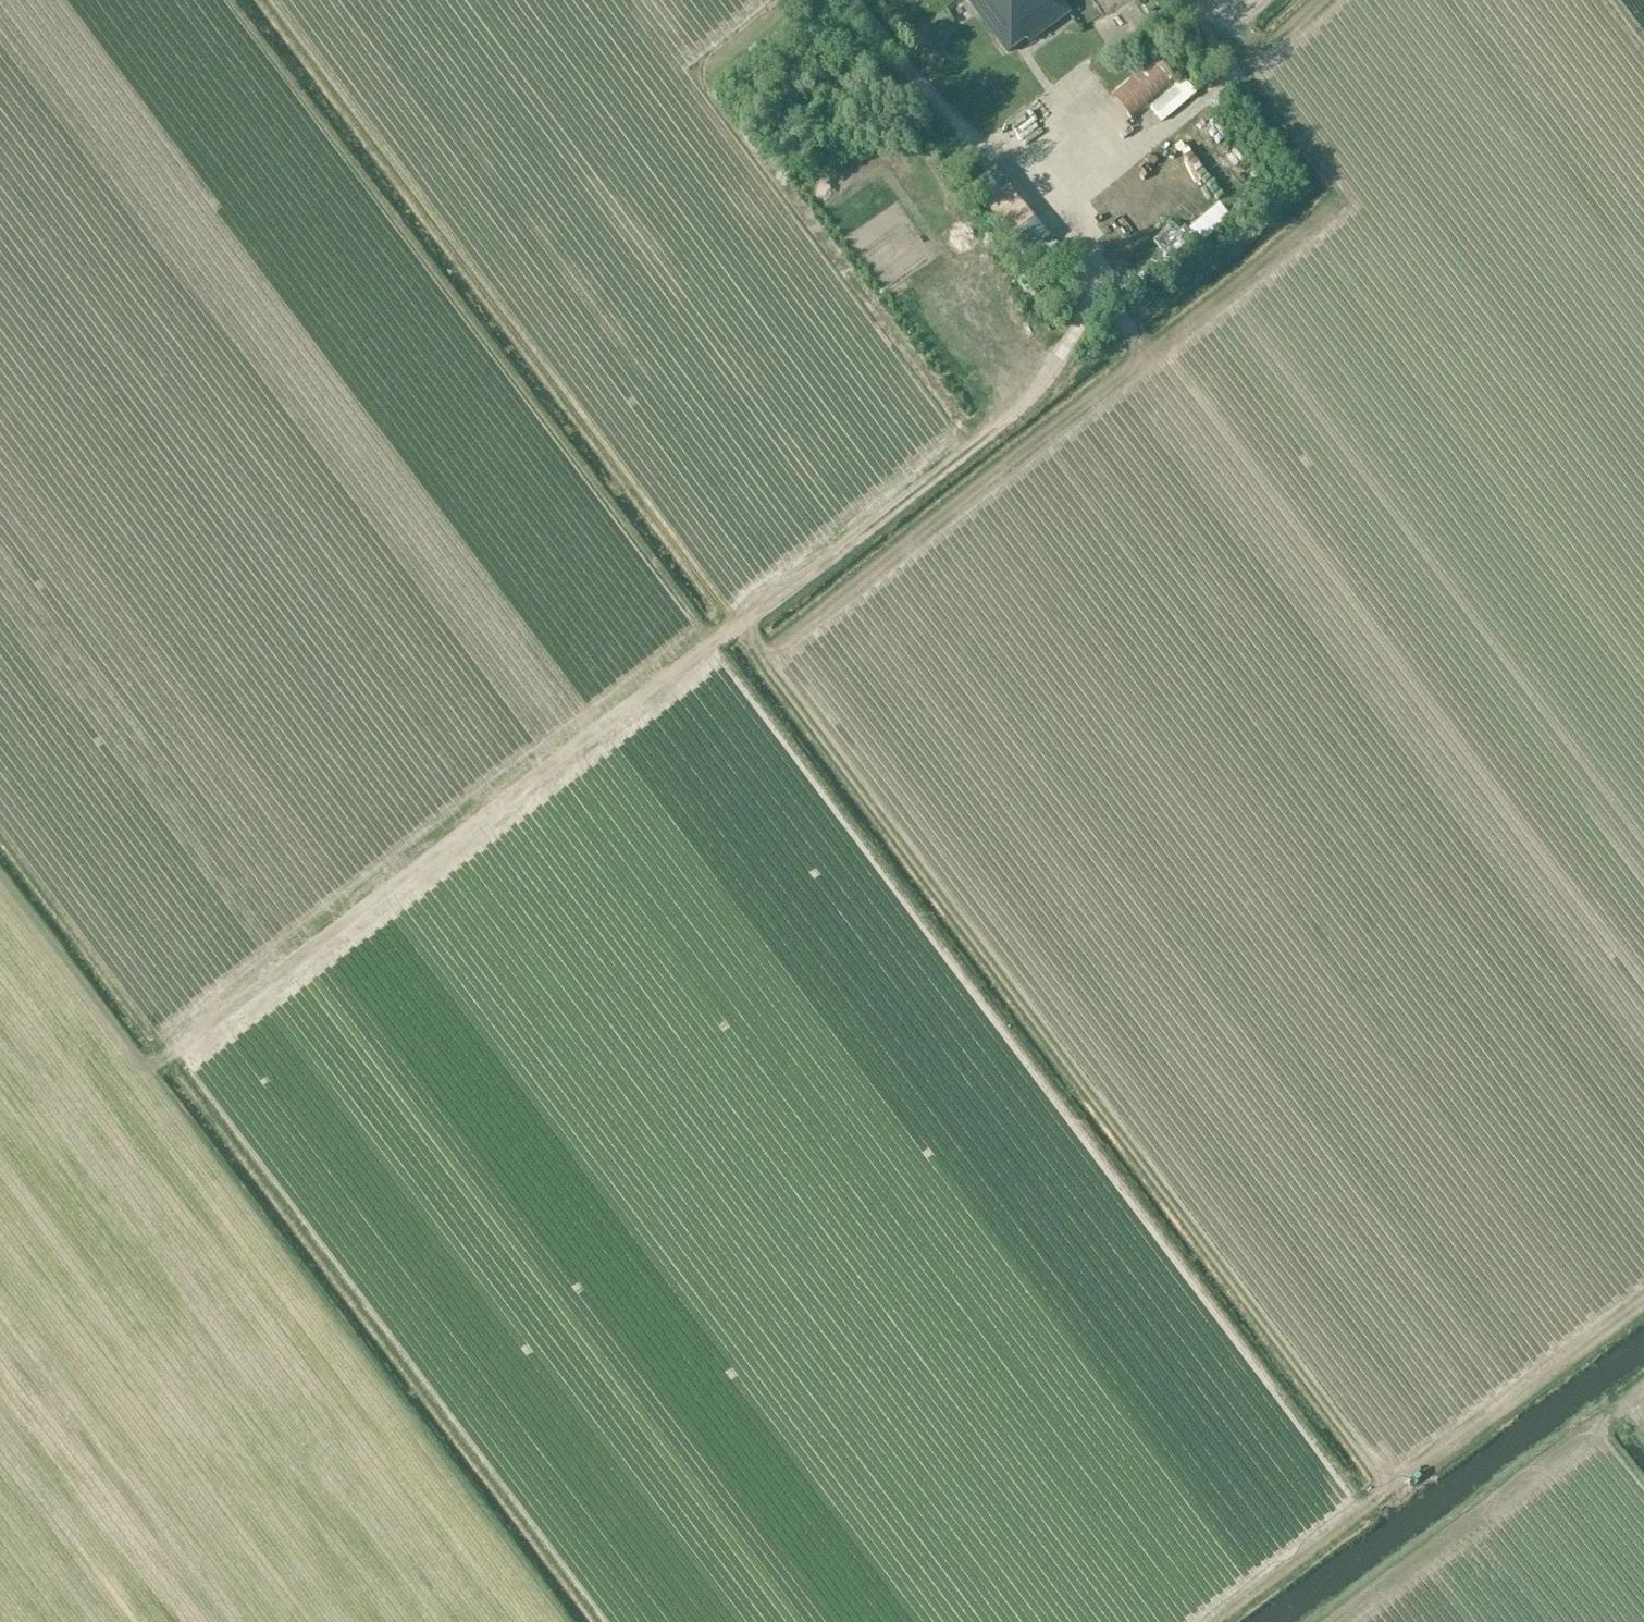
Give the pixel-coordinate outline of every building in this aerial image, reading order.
[(1008,53),(1010,51),(1011,52),(1026,41),(1027,43),(1068,15),(1057,0),(968,0),(1008,53)] [(1150,0),(1148,0),(1141,4),(1146,13),(1155,9),(1150,0)] [(1192,72),(1157,103),(1171,118),(1205,87),(1192,72)] [(1194,125),(1226,172),(1248,157),(1216,110),(1194,125)] [(1187,169),(1196,160),(1180,145),(1172,154),(1187,169)] [(1054,244),(1059,241),(1043,216),(1038,220),(1054,244)] [(1169,246),(1180,258),(1205,234),(1194,222),(1169,246)]
